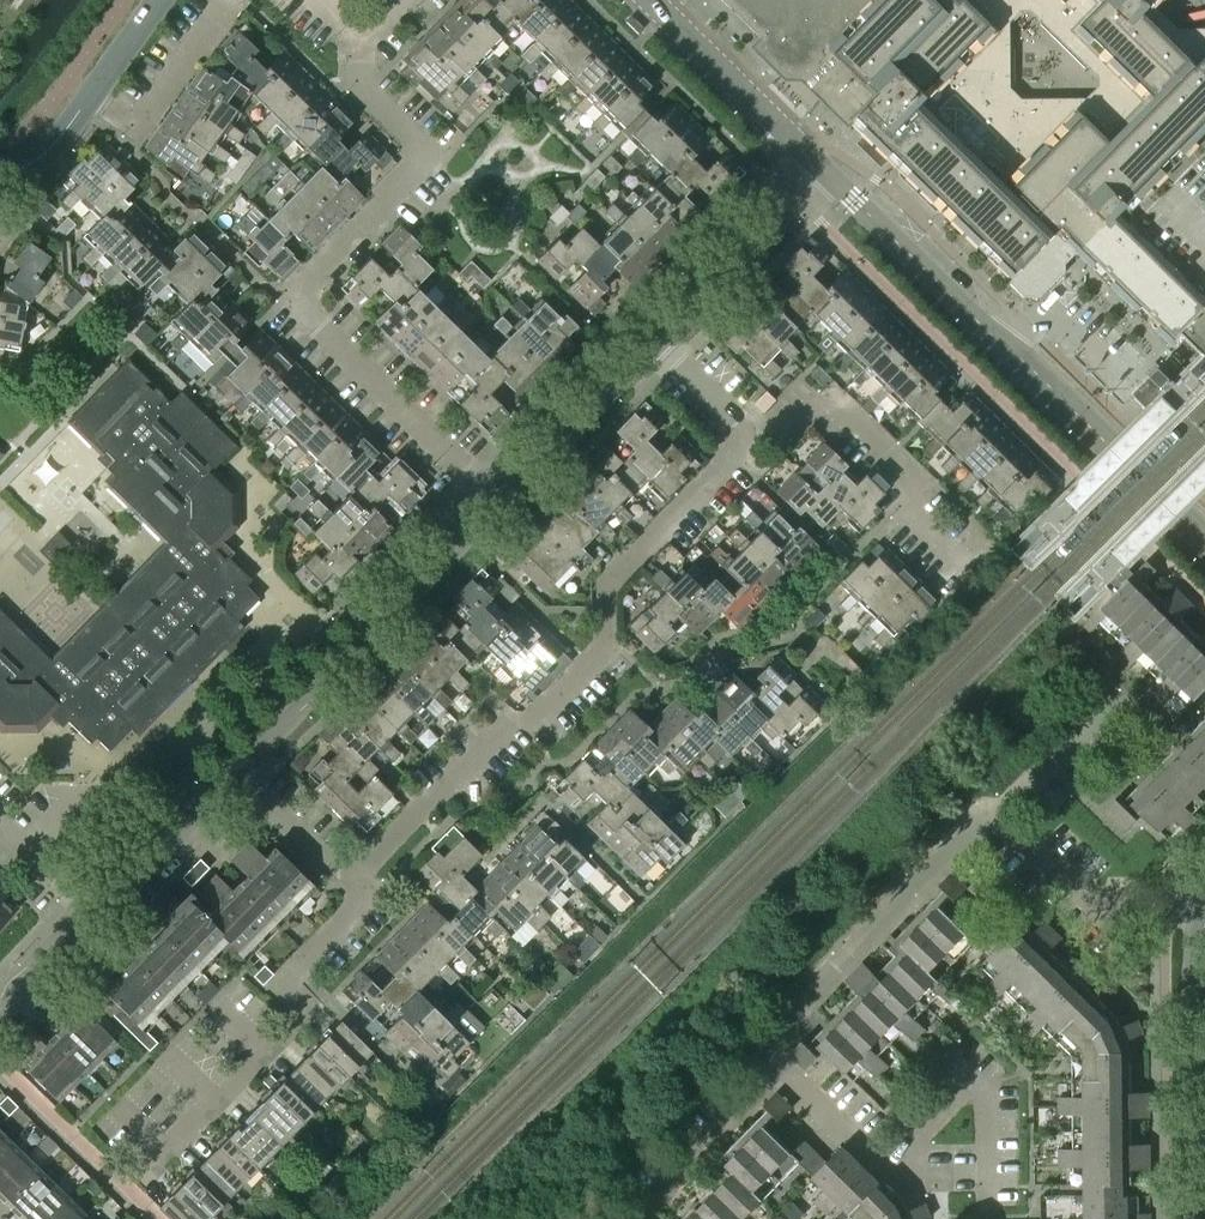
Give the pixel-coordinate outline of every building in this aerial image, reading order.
[(496,3),(491,8),(483,0),(465,0),(460,5),(459,3),(453,9),(455,10),(456,9),(474,27),(480,21),(498,39),(499,38),(514,22),(515,21),(496,3)] [(496,3),(515,21),(514,22),(518,25),(536,7),(529,0),(499,0),(496,3)] [(564,0),(529,0),(536,7),(518,25),(534,41),(535,42),(553,24),(547,18),(564,0)] [(581,17),(569,5),(571,3),(568,0),(564,0),(547,18),(553,24),(535,42),(534,41),(520,56),(527,63),(538,51),(549,62),(550,63),(570,41),(564,35),(582,17),(581,17)] [(1198,52),(1187,62),(1142,18),(1159,0),(722,0),(768,45),(767,47),(767,48),(767,50),(767,52),(768,53),(783,68),(807,69),(822,83),(828,89),(828,97),(836,105),(844,105),(859,119),(856,121),(901,165),(899,167),(899,174),(939,212),(946,212),(947,211),(1015,277),(1017,274),(1023,280),(1042,279),(1074,247),(1087,259),(1139,311),(1172,342),(1180,334),(1203,357),(1204,358),(1204,51),(1198,52)] [(498,39),(480,21),(474,27),(456,9),(455,10),(443,22),(441,21),(436,26),(438,28),(439,27),(457,45),(463,38),(484,59),(484,60),(495,70),(501,64),(490,53),(502,41),(499,38),(498,39)] [(599,34),(598,34),(586,22),(588,20),(583,15),(581,17),(582,17),(564,35),(570,41),(550,63),(549,62),(538,73),(545,80),(556,69),(567,79),(567,80),(588,59),(582,53),(599,34)] [(257,51),(248,42),(255,35),(244,24),(231,36),(233,38),(221,50),(219,48),(217,50),(235,68),(230,75),(229,76),(250,92),(249,93),(253,97),(270,79),(263,72),(264,71),(251,58),(257,51)] [(439,27),(438,28),(426,40),(424,38),(419,43),(421,45),(422,44),(440,62),(446,56),(467,77),(466,77),(477,87),(484,81),(473,71),(484,60),(484,59),(463,38),(457,45),(439,27)] [(617,52),(616,51),(604,39),(605,37),(600,32),(598,34),(599,34),(582,53),(588,59),(567,80),(567,79),(556,90),(562,97),(573,86),(584,96),(584,97),(605,76),(599,70),(617,52)] [(422,44),(421,45),(409,57),(407,55),(402,61),(406,65),(399,73),(414,88),(418,85),(432,99),(442,88),(460,106),(467,99),(456,88),(466,77),(467,77),(446,56),(440,62),(422,44)] [(633,68),(621,56),(623,54),(617,49),(616,51),(617,52),(599,70),(605,76),(584,97),(584,96),(573,108),(580,114),(591,103),(602,114),(623,93),(616,87),(634,69),(633,68)] [(282,90),(301,70),(300,69),(299,71),(286,59),(288,57),(283,52),(264,71),(263,72),(270,79),(253,97),(269,113),(270,114),(288,96),(282,90)] [(636,104),(654,85),(652,83),(651,85),(639,73),(640,71),(635,66),(633,68),(634,69),(616,87),(623,93),(602,114),(591,125),(597,131),(608,120),(621,133),(643,111),(636,104)] [(250,92),(229,76),(230,75),(219,67),(213,75),(203,68),(201,70),(203,71),(193,85),(191,84),(187,90),(189,91),(190,90),(210,105),(215,97),(236,112),(237,111),(249,93),(250,92)] [(317,89),(316,88),(304,76),(305,74),(301,70),(282,90),(288,96),(270,114),(269,113),(255,127),(262,134),(273,123),(284,134),(285,134),(305,113),(299,107),(317,89)] [(498,87),(506,95),(518,82),(510,74),(498,87)] [(334,106),(333,105),(321,93),(323,91),(318,86),(316,88),(317,89),(299,107),(305,113),(285,134),(284,134),(273,145),(280,151),(291,140),(303,152),(306,149),(305,148),(323,130),(316,124),(334,106)] [(527,108),(535,100),(523,87),(515,96),(527,108)] [(240,114),(237,111),(236,112),(215,97),(210,105),(190,90),(189,91),(179,105),(177,104),(173,110),(175,111),(175,110),(196,125),(201,117),(225,135),(237,144),(243,137),(230,128),(240,114)] [(353,121),(351,122),(339,110),(340,109),(335,103),(333,105),(334,106),(316,124),(323,130),(305,148),(306,149),(322,165),(323,165),(341,147),(336,141),(355,122),(353,121)] [(691,122),(687,117),(685,119),(673,107),(675,105),(673,104),(654,122),(646,114),(643,111),(621,133),(624,136),(639,151),(628,161),(635,168),(649,154),(648,153),(666,135),(672,141),(691,122)] [(175,110),(175,111),(165,125),(163,124),(159,130),(161,131),(161,130),(182,144),(187,138),(211,155),(223,164),(228,157),(216,148),(225,135),(201,117),(196,125),(175,110)] [(688,162),(710,140),(704,134),(703,136),(690,124),(692,122),(691,122),(672,141),(666,135),(648,153),(649,154),(665,170),(679,156),(686,163),(688,162)] [(161,130),(161,131),(151,145),(149,143),(144,149),(166,165),(163,170),(180,182),(188,170),(208,185),(214,177),(202,168),(211,155),(187,138),(182,144),(161,130)] [(344,180),(358,166),(364,172),(373,163),(380,170),(391,159),(379,146),(377,148),(365,136),(367,134),(365,133),(346,152),(341,147),(323,165),(322,165),(319,168),(337,186),(343,179),(344,180)] [(103,181),(121,163),(108,151),(110,150),(105,144),(86,163),(82,159),(67,174),(77,185),(60,202),(67,209),(77,198),(90,210),(93,207),(93,206),(111,188),(103,181)] [(255,157),(246,150),(236,164),(245,170),(255,157)] [(720,197),(744,173),(730,160),(729,161),(722,154),(702,176),(688,162),(686,163),(679,156),(665,170),(669,174),(669,173),(688,192),(695,184),(714,203),(716,201),(715,199),(719,195),(720,197)] [(613,176),(621,168),(609,156),(601,164),(613,176)] [(122,200),(141,180),(140,179),(138,180),(126,168),(127,167),(122,162),(121,163),(103,181),(111,188),(93,206),(93,207),(103,216),(102,217),(109,224),(129,203),(128,202),(127,204),(122,200)] [(226,177),(235,184),(245,170),(236,164),(226,177)] [(273,173),(264,164),(253,177),(261,185),(273,173)] [(363,198),(344,180),(343,179),(337,186),(319,168),(302,185),(319,203),(326,197),(345,216),(346,215),(344,214),(356,202),(358,203),(363,198)] [(584,182),(592,190),(604,178),(596,169),(584,182)] [(302,185),(289,170),(271,189),(281,199),(303,220),(308,215),(326,232),(327,231),(339,219),(341,221),(345,216),(326,197),(319,203),(302,185)] [(702,215),(683,197),(688,192),(669,173),(669,174),(653,190),(652,190),(670,208),(664,214),(682,232),(681,233),(683,235),(688,229),(686,228),(698,215),(700,217),(702,215)] [(241,189),(249,197),(261,185),(253,177),(241,189)] [(682,232),(664,214),(670,208),(652,190),(653,190),(650,186),(638,198),(627,188),(621,194),(632,205),(653,226),(647,232),(665,249),(664,250),(666,252),(671,247),(669,245),(681,233),(682,232)] [(303,220),(281,199),(271,189),(264,195),(275,206),(264,217),(286,239),(291,234),(310,252),(312,250),(310,249),(322,237),(324,238),(329,233),(327,231),(326,232),(308,215),(303,220)] [(147,220),(142,216),(141,218),(129,206),(130,204),(129,203),(109,224),(102,217),(82,237),(94,249),(84,260),(90,266),(101,255),(121,234),(128,240),(147,220)] [(557,226),(565,217),(573,225),(585,213),(577,205),(568,214),(560,206),(548,218),(557,226)] [(665,249),(647,232),(653,226),(632,205),(621,216),(610,205),(604,212),(614,222),(615,222),(636,243),(630,249),(648,267),(647,268),(649,270),(654,264),(652,263),(664,250),(665,249)] [(63,238),(75,225),(67,217),(55,230),(63,238)] [(300,263),(281,244),(286,239),(264,217),(253,229),(242,218),(235,225),(253,242),(243,253),(258,268),(262,263),(281,282),(286,277),(284,275),(296,263),(298,264),(300,263)] [(163,239),(160,237),(150,226),(151,224),(147,220),(128,240),(121,234),(101,255),(112,266),(101,277),(107,283),(139,251),(145,257),(163,239)] [(635,280),(647,268),(648,267),(630,249),(636,243),(615,222),(614,222),(603,234),(606,238),(601,243),(619,261),(612,267),(613,269),(632,287),(637,282),(635,280)] [(432,270),(415,253),(421,247),(400,227),(395,232),(397,234),(385,246),(383,244),(381,246),(400,265),(395,270),(414,288),(432,270)] [(556,279),(574,260),(580,266),(598,247),(598,246),(580,229),(563,246),(557,240),(537,261),(542,266),(544,264),(556,276),(554,278),(555,278),(556,279)] [(207,249),(195,237),(197,235),(192,230),(172,249),(179,257),(162,275),(161,274),(147,288),(154,295),(165,284),(177,296),(180,292),(179,292),(197,273),(191,267),(208,250),(207,249)] [(810,277),(828,258),(822,252),(823,251),(809,237),(786,260),(788,262),(783,267),(782,265),(780,267),(787,274),(799,285),(791,293),(812,314),(830,296),(824,291),(824,290),(810,277)] [(179,257),(172,249),(163,239),(145,257),(139,251),(107,283),(113,289),(124,278),(136,290),(156,270),(161,274),(162,275),(179,257)] [(36,278),(50,258),(28,242),(13,264),(20,269),(10,283),(8,282),(4,288),(8,291),(20,299),(25,303),(24,305),(26,306),(43,283),(36,278)] [(597,297),(606,288),(600,282),(613,269),(612,267),(619,261),(601,243),(598,246),(598,247),(580,266),(585,271),(566,290),(568,291),(570,290),(582,302),(580,303),(593,316),(604,304),(597,297)] [(225,266),(213,254),(214,252),(209,247),(207,249),(208,250),(191,267),(197,273),(179,292),(180,292),(190,302),(197,309),(200,306),(216,289),(216,288),(214,290),(209,285),(228,266),(227,264),(225,266)] [(414,288),(395,270),(388,277),(369,259),(367,260),(369,262),(364,267),(362,265),(340,289),(353,302),(354,301),(361,307),(379,289),(393,303),(393,302),(400,309),(418,291),(414,288)] [(830,332),(849,314),(843,308),(862,289),(861,288),(859,290),(847,278),(849,276),(843,271),(824,290),(824,291),(830,296),(812,314),(830,332)] [(812,314),(791,293),(799,285),(787,274),(775,286),(768,280),(766,282),(768,283),(756,295),(754,294),(750,298),(769,318),(777,311),(797,332),(798,331),(794,328),(810,312),(812,314)] [(233,308),(235,307),(229,301),(228,303),(216,291),(217,289),(216,289),(200,306),(197,309),(190,302),(169,323),(182,335),(171,345),(177,352),(188,341),(187,340),(208,319),(215,326),(217,324),(233,308)] [(861,325),(879,306),(878,305),(877,307),(865,295),(866,293),(862,289),(843,308),(849,314),(830,332),(816,346),(823,353),(834,342),(845,353),(867,331),(861,325)] [(20,299),(8,291),(6,294),(0,293),(1,291),(0,290),(0,355),(1,349),(18,352),(24,321),(16,320),(20,299)] [(70,310),(82,298),(74,290),(62,302),(70,310)] [(435,308),(434,307),(418,291),(400,309),(393,302),(393,303),(390,306),(374,322),(379,327),(381,325),(393,337),(394,338),(408,324),(411,320),(418,326),(435,308)] [(435,343),(456,322),(455,322),(444,311),(455,300),(448,293),(437,305),(434,307),(435,308),(418,326),(411,320),(408,324),(394,338),(393,337),(391,339),(396,344),(398,343),(410,354),(411,355),(426,341),(429,337),(435,343)] [(769,318),(750,298),(749,299),(750,301),(739,313),(737,311),(732,316),(753,336),(759,329),(779,349),(779,350),(790,361),(796,354),(786,344),(797,332),(777,311),(769,318)] [(569,340),(579,330),(571,321),(565,315),(560,319),(539,299),(527,311),(516,301),(510,307),(521,318),(543,338),(537,345),(544,352),(555,362),(554,363),(556,365),(561,359),(559,358),(571,346),(573,347),(574,346),(569,340)] [(149,324),(161,312),(153,304),(141,316),(149,324)] [(878,342),(897,323),(896,322),(894,324),(882,312),(884,310),(879,306),(861,325),(867,331),(845,353),(834,363),(840,370),(851,359),(862,370),(863,370),(884,348),(878,342)] [(235,341),(252,324),(247,318),(245,320),(233,308),(217,324),(215,326),(208,319),(187,340),(188,341),(199,352),(188,362),(195,369),(206,359),(216,349),(222,355),(233,343),(235,341)] [(470,343),(471,343),(474,340),(462,328),(473,317),(466,311),(455,322),(456,322),(435,343),(429,337),(426,341),(411,355),(410,354),(409,356),(414,361),(416,360),(428,372),(429,373),(443,358),(446,354),(453,361),(470,343)] [(779,349),(759,329),(753,336),(732,316),(732,317),(733,318),(721,330),(720,329),(715,334),(735,354),(741,348),(772,379),(779,371),(768,361),(779,350),(779,349)] [(521,318),(510,329),(499,318),(492,325),(503,336),(506,339),(507,338),(525,356),(520,362),(527,370),(537,380),(537,381),(538,382),(544,377),(542,375),(554,363),(555,362),(544,352),(537,345),(543,338),(521,318)] [(895,360),(914,340),(913,339),(912,341),(899,329),(901,327),(897,323),(878,342),(884,348),(863,370),(862,370),(851,381),(858,387),(869,376),(880,387),(901,365),(895,360)] [(275,350),(274,349),(262,337),(264,335),(259,330),(241,347),(239,349),(237,347),(233,343),(222,355),(225,358),(228,361),(234,367),(225,377),(213,388),(221,395),(232,384),(242,395),(245,391),(264,373),(258,367),(260,365),(275,350)] [(507,338),(506,339),(490,356),(508,373),(502,380),(502,381),(510,388),(521,400),(526,394),(525,393),(537,381),(537,380),(527,370),(520,362),(525,356),(507,338)] [(912,377),(932,357),(931,356),(929,358),(917,346),(918,344),(914,340),(895,360),(901,365),(880,387),(869,398),(875,404),(886,393),(897,404),(919,383),(912,377)] [(489,362),(487,359),(471,343),(470,343),(453,361),(446,354),(443,358),(429,373),(428,372),(426,373),(431,378),(433,377),(445,389),(443,390),(445,392),(461,376),(464,373),(471,381),(489,362)] [(293,367),(292,366),(280,354),(281,352),(276,347),(274,349),(275,350),(260,365),(258,367),(264,373),(245,391),(242,395),(232,405),(238,412),(249,401),(260,411),(260,412),(263,409),(281,391),(275,384),(277,382),(293,367)] [(496,402),(488,395),(502,381),(502,380),(508,373),(490,356),(487,359),(489,362),(471,381),(476,386),(458,405),(460,406),(461,405),(466,409),(465,411),(476,423),(488,434),(494,428),(501,420),(500,419),(506,412),(496,402)] [(943,405),(932,394),(950,375),(948,373),(946,375),(934,363),(936,361),(932,357),(912,377),(919,383),(897,404),(886,415),(893,421),(903,410),(921,427),(943,405)] [(0,610),(0,729),(1,731),(36,730),(44,722),(59,708),(69,718),(66,721),(90,744),(99,735),(109,744),(126,726),(136,735),(242,627),(233,617),(251,599),(241,590),(250,581),(227,557),(224,560),(213,550),(228,535),(236,527),(235,492),(227,484),(213,469),(236,446),(181,392),(169,404),(161,395),(162,394),(129,361),(69,423),(102,455),(105,453),(113,461),(105,469),(114,478),(107,485),(166,544),(52,661),(0,610)] [(310,384),(309,383),(297,371),(299,369),(293,364),(292,366),(293,367),(277,382),(275,384),(281,391),(263,409),(260,412),(249,423),(256,429),(267,418),(277,428),(278,429),(281,426),(298,408),(292,402),(294,400),(310,384)] [(821,387),(830,378),(817,366),(809,374),(821,387)] [(1183,444),(1204,422),(1204,413),(1160,368),(1151,377),(1150,377),(1133,394),(1183,444)] [(327,401),(327,400),(315,388),(316,386),(311,381),(309,383),(310,384),(294,400),(292,402),(298,408),(281,426),(278,429),(267,440),(273,446),(284,435),(294,445),(295,446),(298,443),(316,425),(310,419),(312,417),(327,401)] [(762,413),(774,400),(765,392),(753,405),(762,413)] [(968,431),(987,412),(982,407),(981,409),(969,397),(970,395),(968,394),(950,412),(946,409),(943,405),(921,427),(924,430),(934,441),(923,451),(930,457),(941,447),(940,446),(961,425),(968,431)] [(345,418),(344,417),(332,405),(334,403),(328,398),(327,400),(327,401),(312,417),(310,419),(316,425),(298,443),(295,446),(284,457),(291,463),(301,452),(302,452),(312,463),(313,463),(316,460),(334,442),(327,436),(329,434),(345,418)] [(659,455),(645,441),(663,423),(656,417),(657,416),(644,402),(615,431),(635,451),(627,459),(644,477),(648,480),(665,462),(658,456),(659,455)] [(1002,431),(1003,431),(1005,430),(1000,424),(998,426),(986,414),(988,412),(987,412),(968,431),(961,425),(940,446),(941,447),(951,457),(941,468),(947,475),(958,464),(958,463),(979,442),(985,449),(1002,431)] [(334,477),(351,459),(345,453),(355,442),(362,435),(361,434),(349,422),(351,421),(346,415),(344,417),(345,418),(329,434),(327,436),(334,442),(316,460),(313,463),(312,463),(302,474),(308,480),(319,470),(330,481),(331,482),(334,478),(334,477)] [(1183,444),(1204,467),(1204,422),(1183,444)] [(635,451),(615,431),(614,432),(619,437),(612,445),(616,449),(611,454),(602,445),(600,446),(602,448),(590,460),(588,458),(584,463),(604,482),(610,476),(631,497),(632,496),(629,493),(644,477),(627,459),(635,451)] [(1020,448),(1021,448),(1022,447),(1017,441),(1015,443),(1003,431),(1002,431),(985,449),(979,442),(958,463),(958,464),(969,475),(958,485),(965,492),(975,481),(975,480),(996,459),(1002,466),(1020,448)] [(379,451),(367,439),(369,438),(363,432),(361,434),(362,435),(355,442),(345,453),(351,459),(334,477),(334,478),(350,494),(351,494),(369,475),(364,470),(374,461),(383,451),(381,450),(379,451)] [(648,480),(653,486),(650,489),(663,502),(699,465),(693,459),(697,455),(695,453),(693,455),(681,443),(683,441),(678,436),(659,455),(658,456),(665,462),(648,480)] [(854,486),(840,472),(846,466),(824,444),(813,455),(817,459),(811,466),(807,462),(800,469),(842,511),(860,493),(853,487),(854,486)] [(1037,465),(1038,466),(1040,464),(1034,459),(1033,460),(1021,448),(1020,448),(1002,466),(996,459),(975,480),(975,481),(986,492),(976,503),(982,509),(993,498),(992,498),(1013,476),(1020,483),(1037,465)] [(604,482),(584,463),(583,464),(585,465),(573,478),(571,476),(567,480),(587,500),(594,493),(614,514),(613,515),(624,525),(631,519),(620,508),(631,497),(610,476),(604,482)] [(415,483),(402,470),(400,472),(395,467),(397,466),(395,464),(377,482),(369,475),(351,494),(350,494),(347,497),(365,515),(372,508),(373,509),(386,495),(397,505),(404,512),(410,505),(411,507),(418,499),(425,493),(415,483)] [(1000,527),(1031,496),(1037,502),(1057,481),(1052,476),(1050,478),(1038,466),(1037,465),(1020,483),(1013,476),(992,498),(993,498),(1004,509),(993,520),(1000,527)] [(857,533),(879,511),(873,505),(891,486),(889,484),(888,486),(876,474),(877,472),(872,467),(854,486),(853,487),(860,493),(842,511),(841,512),(848,519),(845,522),(857,533)] [(842,511),(800,469),(793,476),(797,480),(791,486),(786,482),(776,493),(798,515),(804,509),(817,521),(815,522),(820,528),(838,509),(841,512),(842,511)] [(301,500),(309,491),(296,479),(288,487),(301,500)] [(614,514),(594,493),(587,500),(567,480),(566,481),(568,483),(556,495),(554,493),(550,498),(570,517),(577,510),(597,531),(597,532),(607,543),(614,536),(603,526),(613,515),(614,514)] [(271,505),(280,513),(292,500),(283,492),(271,505)] [(375,512),(373,509),(372,508),(365,515),(347,497),(330,514),(329,515),(348,532),(354,526),(358,530),(372,544),(373,543),(384,531),(386,533),(391,527),(375,512)] [(597,531),(577,510),(570,517),(550,498),(549,499),(551,500),(541,510),(540,508),(525,523),(539,537),(528,548),(514,534),(500,548),(527,574),(531,571),(536,576),(532,579),(544,592),(571,564),(579,572),(591,559),(581,548),(597,532),(597,531)] [(348,532),(329,515),(330,514),(317,500),(310,507),(320,518),(310,529),(309,530),(313,534),(329,550),(330,551),(337,544),(341,547),(356,563),(357,562),(355,560),(367,548),(369,550),(374,545),(373,543),(372,544),(358,530),(354,526),(348,532)] [(813,542),(798,527),(793,532),(772,511),(760,523),(750,513),(743,519),(754,530),(776,551),(770,558),(789,576),(794,571),(792,570),(804,558),(806,559),(807,558),(802,552),(813,542)] [(313,534),(309,530),(310,529),(299,518),(292,524),(307,539),(313,534)] [(770,558),(776,551),(754,530),(743,541),(732,530),(726,536),(737,547),(759,569),(753,575),(772,594),(776,589),(775,587),(787,575),(788,577),(789,576),(770,558)] [(63,554),(71,546),(57,533),(38,552),(52,565),(63,554)] [(845,545),(833,533),(825,542),(837,554),(845,545)] [(337,580),(354,563),(355,564),(356,563),(348,555),(341,547),(337,544),(330,551),(329,550),(319,559),(313,553),(293,574),(299,579),(300,577),(312,589),(311,591),(312,593),(331,574),(337,580)] [(759,569),(737,547),(726,558),(715,547),(708,554),(729,575),(730,574),(742,586),(736,592),(755,611),(759,606),(758,605),(770,592),(771,594),(772,594),(753,575),(759,569)] [(882,587),(902,566),(898,562),(896,564),(884,552),(886,550),(884,549),(866,567),(859,561),(838,584),(850,596),(839,606),(846,613),(857,602),(856,601),(876,581),(882,587)] [(1157,571),(1147,561),(1139,570),(1148,579),(1157,571)] [(900,604),(920,584),(915,580),(914,581),(902,569),(903,568),(902,566),(882,587),(876,581),(856,601),(857,602),(868,613),(857,624),(863,630),(874,619),(873,619),(894,598),(900,604)] [(490,599),(499,590),(493,584),(494,582),(489,577),(480,569),(472,578),(470,580),(451,599),(472,619),(464,626),(481,643),(481,644),(484,647),(502,629),(495,622),(481,608),(490,599)] [(714,617),(694,598),(700,591),(697,587),(698,586),(680,569),(669,582),(657,571),(650,578),(664,592),(665,591),(683,609),(677,616),(686,625),(696,635),(702,630),(700,628),(712,616),(713,618),(714,617)] [(755,611),(736,592),(742,586),(730,574),(729,575),(719,586),(709,575),(698,586),(697,587),(700,591),(694,598),(714,617),(715,616),(714,614),(718,610),(737,629),(739,627),(737,625),(749,613),(751,615),(755,611)] [(1191,629),(1181,620),(1194,607),(1176,590),(1164,603),(1135,574),(1084,626),(1091,633),(1100,623),(1125,647),(1116,657),(1128,669),(1137,659),(1162,684),(1153,693),(1165,705),(1174,696),(1187,709),(1204,691),(1204,634),(1200,639),(1191,629)] [(918,623),(937,604),(938,602),(933,597),(931,598),(919,587),(921,585),(920,584),(900,604),(894,598),(873,619),(874,619),(885,630),(874,641),(881,648),(912,617),(918,623)] [(686,625),(677,616),(683,609),(665,591),(664,592),(647,609),(653,615),(647,621),(640,614),(627,627),(637,636),(638,634),(650,646),(649,648),(654,653),(674,632),(679,633),(686,625)] [(472,619),(451,599),(456,604),(448,611),(452,616),(448,621),(438,611),(437,613),(438,615),(426,627),(425,625),(420,630),(440,650),(447,643),(467,664),(468,663),(465,659),(481,644),(481,643),(464,626),(472,619)] [(520,645),(515,640),(533,621),(532,620),(530,621),(518,610),(520,608),(514,602),(495,622),(502,629),(484,647),(501,663),(502,664),(520,645)] [(440,650),(420,630),(419,631),(421,632),(409,645),(408,643),(403,647),(423,667),(429,661),(450,681),(450,682),(461,692),(467,686),(456,675),(467,664),(447,643),(440,650)] [(544,670),(563,650),(558,645),(556,647),(544,635),(546,633),(544,632),(525,650),(520,645),(502,664),(501,663),(497,667),(511,680),(514,676),(531,692),(549,674),(544,670)] [(423,667),(403,647),(402,648),(404,650),(392,662),(391,660),(386,665),(406,685),(412,678),(433,698),(433,699),(444,710),(450,703),(439,693),(450,682),(450,681),(429,661),(423,667)] [(763,719),(796,685),(791,680),(794,676),(792,675),(791,676),(779,665),(780,663),(775,658),(755,678),(761,684),(752,694),(745,701),(763,719)] [(406,685),(386,665),(385,665),(387,667),(375,679),(374,678),(369,682),(389,702),(395,696),(416,716),(416,717),(426,727),(433,721),(422,710),(433,699),(433,698),(412,678),(406,685)] [(778,733),(763,719),(745,701),(752,694),(733,675),(728,681),(730,682),(718,694),(716,693),(715,693),(734,712),(727,718),(750,740),(761,729),(772,739),(777,734),(778,733)] [(416,716),(395,696),(389,702),(369,682),(368,683),(370,685),(358,697),(356,695),(352,700),(372,720),(378,713),(399,733),(398,734),(409,745),(416,738),(405,727),(416,717),(416,716)] [(804,726),(824,706),(819,701),(817,702),(805,690),(807,689),(805,687),(801,690),(796,685),(763,719),(778,733),(777,734),(781,738),(798,720),(804,726)] [(750,740),(727,718),(734,712),(715,693),(711,698),(712,700),(700,712),(699,710),(698,711),(716,730),(709,737),(725,752),(732,758),(744,746),(755,757),(761,750),(750,740)] [(716,730),(698,711),(697,712),(698,713),(694,718),(675,699),(673,701),(675,703),(663,715),(662,713),(657,717),(676,736),(681,731),(704,752),(705,751),(715,762),(725,752),(709,737),(716,730)] [(372,720),(352,700),(351,700),(353,702),(341,714),(339,713),(335,717),(355,737),(361,731),(378,748),(377,748),(392,763),(399,756),(388,745),(398,734),(399,733),(378,713),(372,720)] [(661,755),(643,737),(650,730),(649,729),(630,711),(625,716),(626,718),(614,730),(613,728),(612,729),(631,747),(624,754),(643,772),(642,773),(646,776),(658,764),(668,775),(675,768),(662,754),(661,755)] [(355,737),(335,717),(334,718),(336,720),(324,732),(322,730),(317,735),(336,754),(336,755),(344,747),(361,764),(366,759),(377,748),(378,748),(361,731),(355,737)] [(704,752),(681,731),(676,736),(657,717),(653,722),(655,724),(649,729),(650,730),(643,737),(661,755),(662,754),(666,750),(686,770),(698,758),(709,768),(715,762),(705,751),(704,752)] [(1187,737),(1193,743),(1182,754),(1176,748),(1151,774),(1157,780),(1146,791),(1140,785),(1126,799),(1168,840),(1181,827),(1191,836),(1203,824),(1193,815),(1204,803),(1204,719),(1187,737)] [(643,772),(624,754),(631,747),(612,729),(607,734),(609,735),(597,747),(595,746),(594,747),(603,756),(597,762),(626,790),(627,789),(642,773),(643,772)] [(346,782),(355,773),(366,783),(378,771),(366,759),(361,764),(344,747),(336,755),(336,754),(326,764),(322,759),(307,775),(317,785),(312,790),(314,792),(316,790),(328,802),(326,804),(330,808),(351,787),(346,782)] [(626,790),(597,762),(590,769),(581,760),(580,762),(581,764),(577,768),(575,767),(552,790),(566,803),(567,802),(574,808),(591,790),(605,804),(606,804),(612,810),(630,792),(627,789),(626,790)] [(375,812),(392,794),(373,776),(378,771),(366,783),(356,793),(351,787),(330,808),(335,812),(337,811),(349,822),(347,824),(349,826),(354,821),(365,832),(380,817),(375,812)] [(748,793),(735,781),(728,789),(740,801),(748,793)] [(740,801),(728,789),(720,797),(732,810),(740,801)] [(648,810),(647,809),(630,792),(612,810),(606,804),(605,804),(586,823),(592,829),(593,827),(605,839),(604,841),(623,822),(629,829),(648,810)] [(669,824),(668,823),(657,812),(668,802),(661,795),(647,809),(648,810),(629,829),(623,822),(604,841),(609,846),(611,844),(623,856),(621,858),(622,858),(640,839),(647,846),(669,824)] [(712,805),(724,818),(732,810),(720,797),(712,805)] [(1138,820),(1117,799),(1104,812),(1125,833),(1138,820)] [(665,864),(687,841),(675,829),(685,819),(679,812),(668,823),(669,824),(647,846),(640,839),(622,858),(626,863),(628,861),(640,873),(639,875),(640,877),(659,858),(665,864)] [(595,871),(564,840),(568,836),(553,821),(543,832),(537,827),(536,828),(537,830),(526,842),(524,841),(519,846),(520,847),(521,847),(538,864),(545,857),(567,878),(566,879),(577,890),(595,871)] [(481,856),(469,844),(479,833),(472,826),(455,844),(444,833),(430,848),(434,853),(415,872),(421,877),(422,875),(434,887),(435,888),(453,870),(460,877),(461,876),(481,856)] [(521,847),(520,847),(508,860),(507,858),(501,863),(503,865),(504,864),(521,881),(527,874),(550,896),(549,897),(560,907),(566,901),(555,890),(566,879),(567,878),(545,857),(538,864),(521,847)] [(279,914),(302,891),(311,901),(319,893),(281,855),(274,848),(272,851),(264,859),(259,863),(246,877),(238,884),(231,891),(218,905),(213,910),(205,918),(204,918),(210,925),(221,935),(240,954),(272,923),(281,932),(289,924),(279,914)] [(197,882),(215,864),(206,855),(188,874),(197,882)] [(504,864),(503,865),(491,877),(490,875),(485,880),(504,898),(510,892),(543,925),(549,918),(538,908),(549,897),(550,896),(527,874),(521,881),(504,864)] [(477,892),(461,876),(460,877),(453,870),(435,888),(434,887),(433,889),(438,894),(439,893),(448,901),(436,912),(447,922),(452,916),(475,938),(486,926),(497,937),(504,930),(489,916),(489,917),(471,899),(477,892)] [(967,889),(952,873),(939,886),(955,902),(967,889)] [(504,898),(485,880),(481,884),(483,886),(477,892),(471,899),(489,917),(489,916),(494,912),(525,943),(543,925),(510,892),(504,898)] [(19,908),(0,891),(0,927),(7,920),(19,908)] [(160,919),(178,901),(168,891),(148,912),(158,921),(160,919)] [(193,964),(221,935),(210,925),(204,918),(205,918),(207,916),(188,896),(185,894),(178,901),(160,919),(158,921),(154,925),(158,930),(163,934),(193,964)] [(956,998),(938,980),(975,943),(976,942),(957,924),(933,901),(913,922),(919,928),(915,932),(909,926),(896,939),(891,935),(882,944),(888,950),(894,950),(897,946),(901,950),(876,976),(863,963),(846,981),(859,993),(836,1016),(843,1022),(832,1033),(826,1027),(812,1041),(854,1082),(867,1069),(877,1078),(888,1066),(879,1057),(903,1032),(913,1041),(925,1029),(915,1020),(940,995),(949,1004),(956,998)] [(475,938),(452,916),(447,922),(436,912),(428,904),(426,906),(428,907),(416,919),(414,918),(409,922),(428,941),(435,934),(457,956),(456,956),(467,967),(473,961),(463,950),(475,938)] [(1003,944),(970,911),(957,924),(976,942),(975,943),(989,957),(1003,944)] [(129,950),(149,930),(139,921),(119,941),(129,950)] [(428,941),(409,922),(409,923),(410,925),(398,937),(397,935),(392,940),(412,960),(418,954),(435,970),(435,971),(450,985),(456,978),(445,967),(456,956),(457,956),(435,934),(428,941)] [(1059,962),(1043,946),(1047,942),(1051,945),(1056,945),(1062,939),(1045,922),(1039,928),(1039,933),(1043,937),(1039,941),(1021,924),(1003,944),(989,957),(980,966),(993,980),(984,989),(996,1001),(1005,991),(1018,1004),(1059,962)] [(158,930),(154,925),(149,930),(129,950),(125,954),(129,959),(134,963),(164,993),(193,964),(163,934),(158,930)] [(435,970),(418,954),(412,960),(392,940),(393,942),(381,954),(380,953),(374,958),(394,977),(400,970),(419,987),(419,988),(435,971),(435,970)] [(129,959),(125,954),(120,959),(117,962),(100,979),(95,984),(100,988),(104,993),(115,1003),(137,1025),(138,1024),(135,1021),(164,993),(134,963),(129,959)] [(1097,998),(1080,982),(1084,978),(1088,982),(1093,982),(1099,976),(1081,958),(1076,964),(1076,970),(1080,973),(1075,977),(1059,962),(1018,1004),(1030,1016),(1021,1025),(1033,1037),(1042,1028),(1055,1040),(1097,998)] [(262,985),(273,975),(263,966),(253,976),(262,985)] [(397,1010),(419,987),(400,970),(394,977),(380,991),(362,973),(356,979),(355,978),(341,992),(364,1015),(366,1013),(371,1018),(369,1020),(371,1021),(389,1002),(397,1010)] [(548,995),(536,983),(528,991),(540,1003),(548,995)] [(431,1007),(416,991),(419,988),(419,987),(397,1010),(402,1015),(383,1034),(385,1035),(387,1034),(399,1046),(397,1047),(402,1052),(420,1034),(414,1027),(433,1008),(431,1007)] [(520,999),(532,1011),(540,1003),(528,991),(520,999)] [(1119,1045),(1143,1034),(1137,1021),(1121,1028),(1117,1018),(1097,998),(1055,1040),(1072,1057),(1072,1080),(1131,1079),(1131,1051),(1130,1049),(1122,1052),(1119,1045)] [(115,1042),(81,1008),(71,1018),(65,1012),(68,1008),(59,999),(50,1008),(100,1058),(115,1042)] [(137,1025),(115,1003),(106,1012),(105,1011),(104,1012),(109,1016),(111,1014),(148,1051),(156,1043),(137,1025)] [(431,1044),(453,1022),(454,1022),(464,1011),(458,1005),(447,1016),(435,1004),(431,1007),(433,1008),(414,1027),(420,1034),(402,1052),(403,1053),(404,1051),(416,1063),(415,1064),(420,1069),(438,1051),(431,1044)] [(100,1058),(50,1008),(41,1017),(50,1026),(54,1023),(61,1029),(52,1038),(86,1072),(100,1058)] [(452,1060),(482,1029),(475,1022),(464,1033),(454,1022),(453,1022),(431,1044),(438,1051),(420,1069),(420,1070),(422,1068),(434,1080),(432,1082),(437,1087),(458,1066),(452,1060)] [(370,1052),(341,1023),(326,1038),(322,1034),(314,1042),(354,1082),(367,1069),(360,1062),(370,1052)] [(86,1072),(52,1038),(43,1047),(36,1041),(40,1037),(30,1027),(21,1037),(72,1086),(86,1072)] [(72,1086),(21,1037),(12,1046),(22,1055),(26,1052),(32,1058),(23,1068),(57,1102),(72,1086)] [(354,1082),(314,1042),(305,1051),(310,1055),(295,1070),(324,1098),(334,1089),(341,1095),(354,1082)] [(818,1057),(813,1053),(803,1042),(790,1054),(806,1070),(818,1057)] [(324,1098),(295,1070),(281,1085),(276,1080),(268,1089),(309,1128),(322,1115),(315,1108),(324,1098)] [(448,1097),(461,1084),(454,1077),(442,1090),(448,1097)] [(1149,1118),(1149,1093),(1141,1093),(1137,1097),(1137,1102),(1131,1102),(1131,1079),(1072,1080),(1072,1098),(1059,1098),(1059,1115),(1072,1115),(1073,1132),(1131,1132),(1131,1109),(1137,1109),(1137,1114),(1141,1118),(1149,1118)] [(309,1128),(268,1089),(260,1097),(264,1101),(250,1116),(279,1145),(289,1135),(296,1142),(309,1128)] [(792,1109),(776,1093),(764,1106),(780,1121),(792,1109)] [(6,1096),(0,1103),(0,1108),(8,1116),(17,1107),(6,1096)] [(269,1154),(279,1145),(250,1116),(235,1131),(231,1127),(223,1135),(263,1174),(276,1161),(269,1154)] [(762,1201),(799,1163),(800,1162),(782,1144),(758,1120),(739,1140),(745,1146),(740,1151),(734,1145),(720,1159),(730,1169),(762,1201)] [(827,1163),(795,1131),(782,1144),(800,1162),(799,1163),(814,1177),(827,1163)] [(11,1143),(0,1132),(0,1154),(11,1143)] [(1150,1170),(1149,1145),(1141,1145),(1137,1149),(1137,1154),(1132,1154),(1131,1132),(1073,1132),(1073,1150),(1059,1150),(1059,1167),(1073,1166),(1073,1185),(1084,1185),(1084,1191),(1085,1197),(1123,1196),(1123,1191),(1123,1185),(1132,1185),(1132,1161),(1137,1161),(1137,1166),(1141,1170),(1150,1170)] [(263,1174),(223,1135),(215,1143),(219,1147),(205,1162),(234,1191),(243,1181),(250,1188),(263,1174)] [(25,1157),(11,1143),(0,1154),(0,1183),(25,1157)] [(821,1209),(862,1166),(843,1147),(827,1163),(814,1177),(813,1178),(825,1190),(814,1202),(821,1209)] [(40,1172),(25,1157),(0,1183),(0,1200),(6,1206),(40,1172)] [(205,1162),(190,1177),(186,1173),(178,1181),(216,1218),(220,1218),(231,1207),(224,1200),(234,1191),(205,1162)] [(851,1215),(881,1184),(862,1166),(821,1209),(827,1215),(839,1204),(851,1215)] [(730,1169),(720,1180),(724,1184),(717,1191),(713,1187),(712,1188),(744,1218),(762,1201),(730,1169)] [(54,1186),(40,1172),(6,1206),(15,1215),(11,1218),(21,1218),(54,1186)] [(178,1181),(170,1189),(174,1194),(159,1209),(169,1218),(216,1218),(178,1181)] [(931,1217),(925,1204),(909,1211),(905,1202),(884,1181),(881,1184),(851,1215),(847,1218),(927,1218),(931,1217)] [(69,1200),(54,1186),(21,1218),(50,1218),(69,1200)] [(712,1188),(702,1198),(706,1203),(699,1209),(695,1205),(694,1206),(707,1218),(744,1218),(712,1188)] [(1123,1196),(1085,1197),(1085,1218),(1128,1218),(1128,1196),(1123,1196)] [(85,1216),(69,1200),(50,1218),(81,1218),(85,1216)] [(584,1211),(577,1204),(563,1218),(577,1218),(584,1211)] [(694,1206),(684,1217),(686,1218),(707,1218),(694,1206)]
